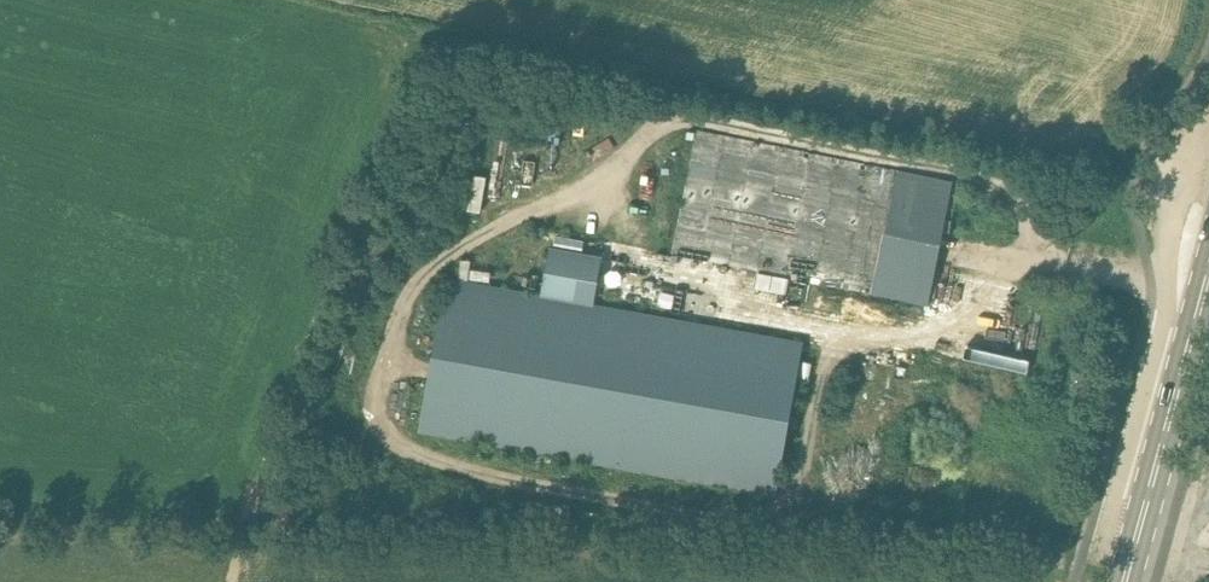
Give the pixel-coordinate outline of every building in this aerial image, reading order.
[(925,175),(699,130),(674,253),(929,304),(931,290),(903,285),(925,175)] [(481,211),(484,173),(463,172),(460,209),(481,211)] [(998,256),(999,244),(935,237),(933,249),(998,256)] [(542,294),(448,277),(420,431),(776,495),(804,341),(593,303),(601,258),(549,249),(542,294)] [(938,259),(925,257),(921,280),(934,282),(938,259)] [(1087,374),(1077,371),(1073,388),(1083,390),(1087,374)] [(292,519),(285,510),(273,520),(281,529),(292,519)]
